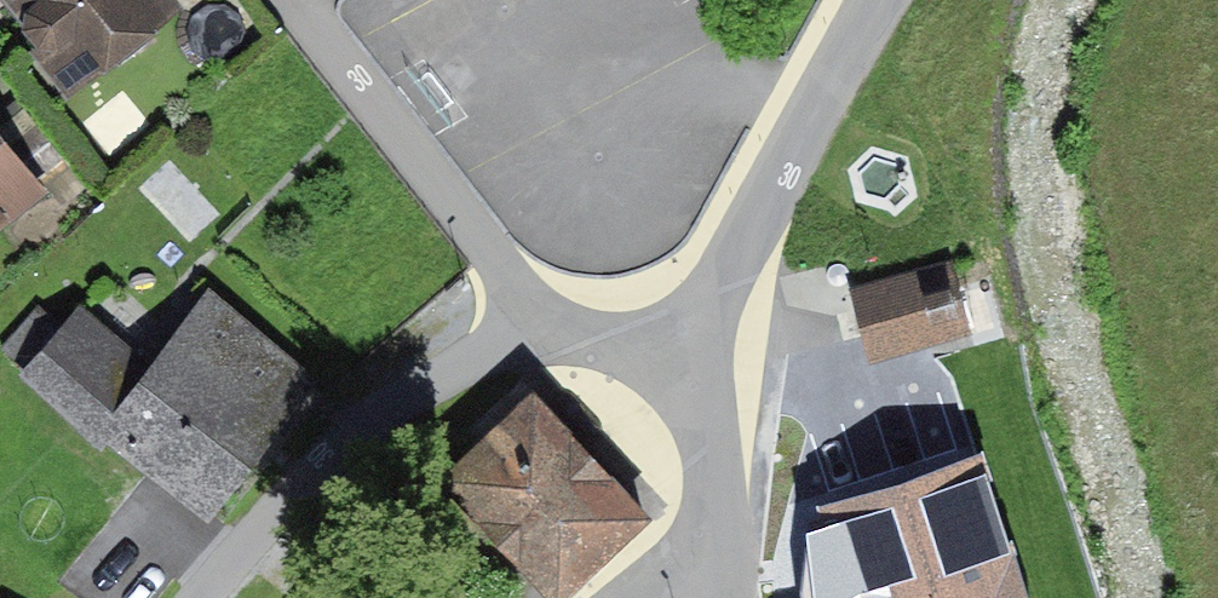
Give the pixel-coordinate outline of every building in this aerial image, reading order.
[(25,26),(21,44),(69,103),(180,13),(170,0),(4,0),(25,26)] [(44,197),(0,141),(0,231),(44,197)] [(950,265),(849,296),(870,367),(972,336),(950,265)] [(153,373),(99,433),(212,527),(328,386),(214,294),(153,373)] [(99,433),(153,373),(82,310),(66,327),(41,306),(3,349),(99,433)] [(530,401),(437,488),(539,597),(578,597),(651,531),(530,401)] [(970,528),(937,427),(884,444),(916,545),(970,528)] [(770,584),(774,597),(1017,597),(995,521),(970,528),(916,545),(770,584)]
